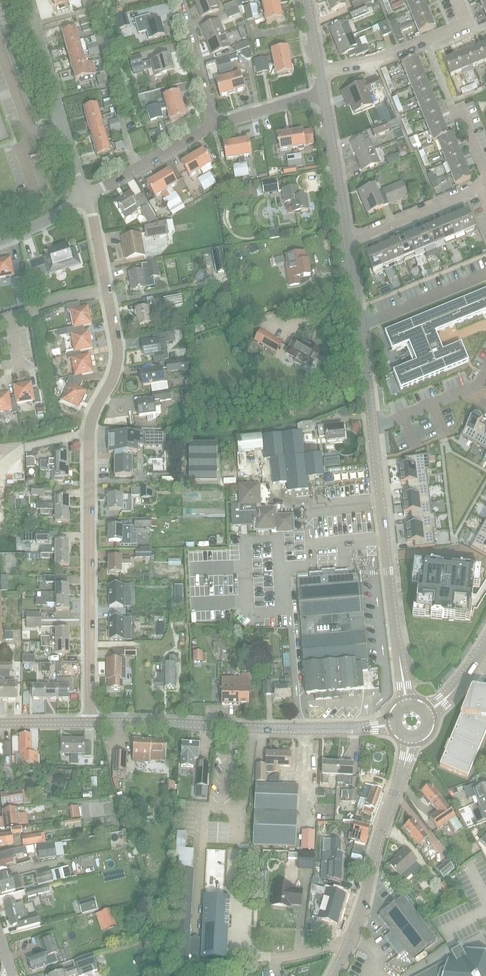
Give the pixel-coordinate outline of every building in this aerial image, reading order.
[(196,3),(201,16),(218,9),(214,0),(203,0),(196,3)] [(226,12),(241,6),(240,0),(239,0),(223,6),(226,12)] [(263,9),(279,6),(278,0),(261,0),(263,9)] [(330,12),(345,6),(342,0),(325,0),(330,12)] [(353,10),(371,3),(369,0),(352,0),(349,1),(353,10)] [(409,10),(424,3),(423,0),(405,0),(409,10)] [(371,3),(353,10),(349,12),(352,20),(368,14),(366,8),(372,6),(371,3)] [(409,10),(414,22),(429,15),(424,3),(409,10)] [(258,17),(258,15),(257,10),(256,4),(250,5),(252,18),(258,17)] [(246,20),(252,18),(250,5),(243,6),(246,20)] [(390,5),(385,7),(389,18),(394,16),(390,5)] [(241,6),(226,12),(228,18),(239,14),(240,15),(243,14),(241,6)] [(257,10),(258,15),(264,14),(265,22),(282,19),(279,6),(263,9),(257,10)] [(126,14),(116,17),(119,29),(129,27),(126,14)] [(149,15),(134,19),(138,34),(146,32),(148,40),(163,36),(159,20),(151,23),(149,15)] [(429,15),(414,22),(418,33),(434,27),(429,15)] [(80,21),(81,26),(91,23),(90,18),(80,21)] [(201,27),(206,40),(223,34),(218,20),(201,27)] [(390,22),(393,30),(398,27),(395,20),(390,22)] [(329,29),(335,42),(352,35),(346,21),(329,29)] [(377,25),(382,37),(391,33),(385,21),(377,25)] [(398,27),(393,30),(397,37),(398,41),(403,39),(401,35),(400,32),(412,28),(410,23),(398,27)] [(61,32),(65,43),(79,39),(76,28),(61,32)] [(223,34),(206,40),(211,54),(229,47),(223,34)] [(352,35),(335,42),(340,55),(347,52),(349,57),(355,54),(356,56),(368,50),(365,44),(362,46),(359,40),(355,41),(352,35)] [(65,43),(68,55),(82,51),(79,39),(65,43)] [(233,46),(236,52),(249,47),(247,41),(233,46)] [(86,45),(88,50),(98,48),(96,42),(86,45)] [(477,47),(483,62),(485,61),(485,43),(477,47)] [(271,50),(273,62),(289,59),(287,47),(271,50)] [(477,47),(466,51),(472,67),(483,62),(477,47)] [(98,48),(88,50),(90,56),(99,53),(98,48)] [(242,56),(248,59),(251,59),(249,50),(241,52),(242,56)] [(68,55),(71,67),(85,63),(82,51),(68,55)] [(466,51),(455,56),(461,71),(472,67),(466,51)] [(140,54),(128,57),(132,74),(151,69),(153,77),(161,74),(173,71),(169,56),(150,61),(142,63),(140,54)] [(461,71),(455,56),(444,60),(450,75),(461,71)] [(229,57),(222,59),(226,71),(233,92),(244,89),(239,73),(232,75),(231,69),(232,69),(230,61),(229,57)] [(254,59),(255,66),(268,64),(267,57),(254,59)] [(402,64),(406,75),(421,68),(417,57),(402,64)] [(226,71),(222,59),(215,61),(219,73),(220,72),(222,78),(215,80),(219,96),(233,92),(226,71)] [(289,59),(273,62),(276,75),(292,72),(289,59)] [(85,63),(71,67),(75,80),(89,76),(96,74),(93,62),(86,64),(85,63)] [(268,64),(255,66),(253,67),(254,73),(269,71),(268,64)] [(406,75),(411,85),(426,79),(421,68),(406,75)] [(207,73),(211,86),(216,85),(215,81),(213,82),(211,72),(207,73)] [(369,82),(369,83),(364,85),(363,84),(342,93),(345,99),(348,98),(354,112),(372,104),(367,93),(379,88),(376,79),(369,82)] [(411,85),(415,96),(430,90),(426,79),(411,85)] [(415,96),(419,108),(434,101),(430,90),(415,96)] [(165,104),(160,105),(161,110),(166,109),(182,104),(179,92),(163,96),(165,104)] [(419,108),(424,119),(439,112),(434,101),(419,108)] [(146,107),(148,114),(161,110),(160,105),(159,103),(146,107)] [(97,104),(83,108),(86,120),(100,116),(99,111),(103,110),(101,104),(97,105),(97,104)] [(182,104),(166,109),(170,121),(186,116),(182,105),(182,104)] [(161,110),(148,114),(150,120),(163,117),(161,110)] [(424,119),(428,129),(443,123),(439,112),(424,119)] [(86,120),(90,132),(104,128),(100,116),(86,120)] [(108,121),(110,126),(119,124),(118,118),(108,121)] [(389,130),(399,126),(396,118),(371,128),(375,136),(390,130),(389,130)] [(406,118),(401,120),(404,128),(409,126),(407,121),(406,118)] [(433,141),(437,140),(448,134),(443,123),(428,129),(433,141)] [(119,124),(110,126),(111,132),(121,129),(119,124)] [(409,126),(404,128),(407,135),(412,133),(409,126)] [(90,132),(93,144),(107,140),(104,128),(90,132)] [(302,130),(289,132),(292,148),(297,148),(299,150),(303,149),(304,146),(305,146),(305,145),(313,144),(311,130),(302,131),(302,130)] [(292,148),(289,132),(277,134),(279,150),(292,148)] [(437,140),(441,150),(456,144),(452,133),(448,134),(437,140)] [(350,143),(356,156),(373,150),(367,136),(350,143)] [(411,146),(413,146),(414,149),(421,147),(420,143),(419,143),(416,136),(408,139),(411,146)] [(248,139),(235,141),(238,157),(250,155),(248,139)] [(107,140),(93,144),(97,156),(111,152),(107,140)] [(238,157),(235,141),(223,143),(226,159),(238,157)] [(441,150),(445,161),(461,155),(456,144),(441,150)] [(202,150),(191,156),(200,170),(211,164),(202,150)] [(373,150),(356,156),(362,171),(379,164),(373,150)] [(300,153),(293,154),(295,167),(302,166),(300,153)] [(295,167),(293,154),(286,156),(288,168),(295,167)] [(386,158),(388,164),(400,160),(398,154),(386,158)] [(445,161),(450,172),(465,165),(461,155),(445,161)] [(200,170),(191,156),(180,163),(189,177),(200,170)] [(246,162),(239,163),(242,176),(248,175),(246,162)] [(242,176),(239,163),(232,164),(235,178),(242,176)] [(465,165),(450,172),(454,184),(470,178),(465,165)] [(168,170),(157,176),(166,191),(169,196),(173,193),(170,188),(176,184),(168,170)] [(209,172),(203,175),(210,187),(216,183),(209,172)] [(210,187),(203,175),(197,178),(204,190),(210,187)] [(166,191),(157,176),(146,183),(154,197),(161,193),(164,198),(163,199),(169,210),(172,215),(178,211),(169,196),(166,191)] [(262,183),(263,194),(278,192),(277,181),(262,183)] [(358,192),(367,213),(383,206),(382,206),(388,203),(388,204),(407,196),(401,182),(383,190),(383,192),(378,194),(374,185),(358,192)] [(286,207),(286,211),(289,213),(294,212),(308,210),(306,196),(298,198),(297,188),(283,191),(285,203),(287,202),(287,205),(286,207)] [(125,196),(115,202),(125,218),(137,211),(136,209),(139,207),(137,204),(130,192),(124,196),(125,196)] [(173,193),(169,196),(178,211),(183,208),(181,203),(175,192),(173,193)] [(140,209),(149,223),(155,219),(147,205),(140,209)] [(467,212),(457,216),(464,234),(474,230),(467,212)] [(457,216),(447,221),(454,238),(464,234),(457,216)] [(167,231),(173,230),(172,220),(165,221),(158,223),(158,224),(144,226),(146,237),(167,233),(167,231)] [(447,221),(437,225),(444,242),(454,238),(447,221)] [(437,225),(427,229),(434,246),(444,242),(437,225)] [(424,230),(416,233),(423,251),(426,258),(437,254),(434,247),(427,229),(424,230)] [(416,233),(406,238),(413,255),(423,251),(416,233)] [(140,234),(122,237),(126,258),(143,255),(140,234)] [(406,238),(396,242),(403,259),(413,255),(406,238)] [(396,242),(386,246),(393,263),(403,259),(396,242)] [(248,249),(251,255),(259,250),(256,245),(248,249)] [(49,254),(43,256),(44,258),(31,262),(36,276),(48,272),(49,273),(79,264),(75,249),(68,251),(67,246),(48,252),(49,254)] [(386,246),(375,250),(382,268),(393,263),(386,246)] [(212,252),(216,273),(226,271),(222,250),(212,252)] [(382,268),(375,250),(365,255),(372,272),(382,268)] [(287,263),(286,263),(289,286),(299,284),(298,277),(310,275),(308,260),(306,260),(305,252),(286,255),(287,263)] [(0,259),(0,277),(13,275),(14,278),(20,277),(17,260),(11,261),(10,257),(8,258),(6,257),(0,258),(0,259)] [(142,270),(128,273),(129,279),(130,279),(133,290),(138,289),(140,289),(146,287),(155,286),(153,277),(158,276),(155,261),(146,263),(141,264),(142,270)] [(199,270),(195,276),(201,279),(205,274),(199,270)] [(228,283),(216,285),(218,295),(230,292),(228,283)] [(22,303),(29,301),(25,284),(19,285),(22,303)] [(384,288),(378,290),(381,296),(386,294),(384,288)] [(385,332),(392,350),(405,345),(413,364),(393,372),(401,390),(468,362),(461,344),(443,351),(435,333),(485,312),(485,291),(385,332)] [(148,307),(135,310),(138,325),(150,322),(149,315),(155,314),(154,310),(164,308),(182,305),(180,295),(162,299),(153,301),(152,298),(146,299),(148,307)] [(70,310),(73,327),(73,328),(83,326),(91,324),(90,317),(91,317),(89,310),(88,309),(88,307),(80,308),(79,302),(66,305),(67,311),(70,310)] [(71,334),(74,352),(80,350),(80,351),(92,348),(90,341),(91,341),(90,334),(89,333),(88,331),(84,332),(83,326),(73,328),(73,327),(66,328),(67,335),(71,334)] [(253,341),(276,353),(282,342),(260,330),(253,341)] [(173,342),(171,333),(164,334),(165,343),(173,342)] [(142,342),(144,356),(153,355),(154,361),(165,359),(164,353),(160,354),(157,339),(142,342)] [(319,351),(310,346),(310,347),(298,340),(295,345),(291,342),(285,353),(295,358),(293,361),(300,366),(302,362),(310,367),(314,359),(320,362),(324,355),(319,351)] [(71,358),(74,376),(81,375),(92,372),(91,365),(92,365),(91,358),(89,357),(89,355),(81,356),(80,351),(80,350),(74,352),(67,353),(68,359),(71,358)] [(185,359),(165,361),(167,372),(186,370),(188,370),(188,358),(185,359)] [(162,389),(161,382),(163,382),(161,369),(141,372),(143,385),(150,384),(151,391),(162,389)] [(81,375),(74,376),(69,377),(66,383),(69,384),(62,400),(78,408),(81,401),(82,401),(85,395),(84,393),(86,391),(79,388),(83,380),(81,375)] [(13,386),(15,396),(16,403),(34,400),(34,404),(40,403),(38,390),(32,391),(31,383),(28,383),(27,382),(20,383),(21,384),(13,386)] [(154,407),(160,407),(159,401),(171,400),(170,391),(152,393),(153,400),(137,402),(139,416),(155,414),(154,407)] [(15,396),(9,397),(8,393),(6,393),(5,392),(0,393),(0,412),(11,410),(12,414),(18,413),(16,403),(15,396)] [(474,412),(460,436),(474,444),(484,425),(479,422),(482,416),(474,412)] [(316,427),(317,430),(317,437),(326,436),(326,442),(344,440),(342,426),(332,427),(332,425),(316,427)] [(474,444),(485,451),(485,426),(484,425),(474,444)] [(116,433),(108,433),(108,453),(117,453),(117,458),(114,458),(115,477),(131,477),(143,477),(143,475),(145,475),(145,458),(138,458),(138,453),(138,446),(164,446),(164,433),(125,434),(125,431),(116,431),(116,433)] [(302,431),(283,433),(285,458),(286,465),(288,482),(287,483),(288,491),(308,489),(307,477),(304,455),(303,447),(302,431)] [(263,450),(264,460),(273,459),(285,458),(283,433),(261,436),(263,450)] [(238,453),(263,450),(261,436),(236,439),(238,453)] [(189,481),(216,481),(216,444),(189,444),(189,481)] [(315,446),(303,447),(304,455),(316,454),(315,446)] [(40,460),(40,466),(68,465),(68,453),(62,453),(62,449),(55,449),(55,460),(40,460)] [(304,455),(307,477),(323,475),(321,453),(316,454),(304,455)] [(405,464),(398,465),(399,474),(426,471),(429,471),(428,455),(404,457),(405,464)] [(26,458),(26,468),(34,468),(34,458),(26,458)] [(285,458),(273,459),(274,467),(286,465),(285,458)] [(339,458),(324,459),(325,468),(340,466),(339,458)] [(68,465),(40,466),(40,471),(49,471),(49,472),(52,472),(52,481),(62,481),(62,478),(68,478),(68,465)] [(274,467),(272,467),(274,484),(288,482),(286,465),(274,467)] [(426,471),(399,474),(400,483),(407,482),(407,488),(428,485),(426,471)] [(231,505),(232,526),(255,525),(255,530),(262,530),(277,529),(277,532),(293,531),(293,529),(292,515),(275,515),(275,508),(257,509),(257,504),(260,504),(259,484),(239,484),(239,505),(231,505)] [(408,494),(401,495),(402,504),(430,500),(428,485),(407,488),(408,494)] [(32,491),(32,496),(44,496),(44,491),(44,487),(31,487),(32,491)] [(131,488),(131,496),(141,496),(141,498),(151,498),(151,488),(131,488)] [(131,496),(108,496),(108,510),(121,510),(121,512),(131,512),(131,496)] [(49,510),(55,510),(68,510),(68,497),(55,497),(55,504),(36,504),(36,510),(40,510),(49,510)] [(430,500),(402,504),(403,512),(410,511),(411,518),(432,515),(431,515),(430,500)] [(68,510),(55,510),(55,522),(68,522),(68,510)] [(412,524),(405,524),(406,533),(433,530),(433,531),(436,530),(434,514),(431,515),(432,515),(411,518),(412,524)] [(134,519),(134,528),(151,528),(151,519),(134,519)] [(478,534),(485,538),(485,521),(478,534)] [(128,526),(108,526),(108,541),(121,541),(121,545),(131,545),(131,526),(128,526)] [(433,530),(406,533),(407,542),(414,541),(414,548),(435,546),(433,531),(433,530)] [(465,543),(471,546),(470,548),(485,556),(485,538),(478,534),(477,534),(472,531),(465,543)] [(36,537),(36,542),(49,542),(49,537),(48,532),(36,532),(36,533),(36,537)] [(49,554),(55,554),(68,554),(68,541),(53,541),(53,548),(40,548),(40,554),(49,554)] [(135,550),(135,558),(151,557),(151,549),(135,550)] [(55,554),(55,566),(68,566),(68,554),(55,554)] [(108,558),(108,572),(120,572),(120,565),(130,565),(130,559),(120,559),(120,558),(108,558)] [(414,564),(412,581),(418,582),(415,615),(470,621),(472,595),(473,587),(479,588),(481,571),(475,570),(460,569),(460,568),(459,568),(459,566),(460,566),(460,564),(458,564),(456,564),(455,564),(452,564),(453,563),(451,563),(451,564),(449,563),(447,563),(447,565),(448,565),(448,567),(447,567),(414,564)] [(298,579),(298,590),(301,626),(301,638),(303,666),(304,666),(306,695),(314,694),(315,700),(340,698),(339,692),(356,691),(356,690),(363,689),(361,671),(367,671),(367,661),(365,633),(364,633),(363,613),(361,585),(360,575),(298,579)] [(40,593),(41,598),(49,598),(68,597),(68,585),(55,585),(55,593),(40,593)] [(131,585),(109,585),(109,608),(131,608),(131,585)] [(49,598),(41,598),(37,598),(36,598),(36,606),(47,606),(47,603),(55,603),(55,610),(68,610),(68,597),(49,598)] [(109,641),(131,641),(131,618),(109,618),(109,641)] [(156,623),(156,633),(164,634),(164,624),(156,623)] [(41,637),(41,641),(49,641),(55,641),(69,641),(68,629),(55,629),(55,630),(49,630),(49,637),(41,637)] [(248,643),(258,643),(258,633),(248,633),(248,643)] [(49,641),(41,641),(41,646),(47,646),(47,647),(53,647),(53,654),(69,654),(69,641),(55,641),(49,641)] [(281,687),(274,688),(275,699),(290,698),(289,687),(291,687),(289,654),(282,654),(284,680),(280,680),(281,687)] [(166,687),(166,689),(176,689),(176,663),(175,663),(175,657),(169,657),(169,664),(164,664),(164,674),(158,674),(158,681),(154,681),(154,687),(166,687)] [(125,660),(107,660),(107,680),(109,680),(109,689),(123,688),(123,680),(125,680),(125,660)] [(1,663),(1,699),(16,699),(16,684),(9,684),(9,672),(12,672),(12,663),(1,663)] [(222,704),(249,704),(249,674),(241,674),(241,677),(222,677),(222,704)] [(56,679),(56,686),(56,699),(69,699),(69,692),(72,693),(72,680),(56,679)] [(44,683),(44,699),(56,699),(56,686),(50,686),(49,681),(44,680),(44,683)] [(263,689),(263,695),(272,694),(271,682),(262,682),(263,689)] [(40,686),(32,686),(32,700),(44,700),(44,686),(40,686)] [(439,766),(467,777),(485,732),(485,693),(472,691),(471,691),(439,766)] [(20,754),(15,754),(15,757),(15,766),(20,766),(20,764),(37,764),(37,754),(31,754),(30,735),(19,735),(20,754)] [(62,739),(62,753),(83,753),(83,756),(91,756),(91,743),(83,743),(83,739),(62,739)] [(132,760),(149,761),(150,755),(155,756),(155,754),(158,754),(157,757),(165,758),(166,741),(133,739),(132,760)] [(182,742),(181,758),(181,767),(193,767),(194,758),(198,759),(199,743),(182,742)] [(266,751),(265,765),(265,771),(278,772),(278,766),(290,766),(290,752),(266,751)] [(112,772),(125,773),(126,753),(113,752),(112,772)] [(196,786),(207,786),(208,762),(198,762),(196,786)] [(328,776),(337,776),(338,763),(322,762),(322,775),(322,784),(328,784),(328,776)] [(337,776),(337,783),(345,783),(345,785),(351,785),(352,777),(353,764),(338,763),(337,776)] [(265,771),(265,765),(256,764),(255,781),(265,781),(265,771)] [(50,773),(44,779),(49,784),(55,778),(50,773)] [(269,778),(269,782),(279,782),(279,774),(275,774),(269,778)] [(253,845),(295,846),(297,785),(255,784),(253,845)] [(478,803),(485,799),(485,786),(476,790),(474,784),(464,788),(463,788),(463,789),(468,800),(475,797),(478,803)] [(360,798),(357,808),(363,810),(364,806),(374,810),(381,791),(365,785),(360,798)] [(424,791),(421,793),(424,796),(422,798),(428,806),(430,804),(438,812),(430,818),(438,830),(448,823),(454,833),(462,828),(456,817),(447,804),(431,785),(424,791)] [(0,793),(2,808),(24,804),(31,803),(29,790),(21,791),(21,790),(0,793)] [(341,801),(356,802),(357,791),(342,790),(341,801)] [(478,803),(480,809),(472,812),(477,823),(485,820),(485,814),(485,813),(485,799),(478,803)] [(4,817),(1,818),(2,828),(28,825),(26,813),(18,814),(18,808),(3,810),(4,817)] [(362,814),(371,816),(373,811),(364,808),(362,814)] [(404,828),(419,845),(428,837),(413,819),(404,828)] [(350,833),(348,840),(353,842),(365,845),(370,826),(355,823),(352,834),(350,833)] [(12,834),(22,833),(22,826),(11,827),(11,833),(0,834),(0,846),(13,844),(12,834)] [(302,831),(302,850),(314,850),(314,831),(302,831)] [(177,832),(176,849),(177,849),(176,855),(179,855),(178,866),(180,866),(192,867),(193,849),(185,849),(186,833),(177,832)] [(22,837),(24,846),(42,843),(41,834),(22,837)] [(323,840),(322,851),(325,851),(324,861),(329,862),(329,863),(328,881),(340,881),(342,853),(340,853),(341,840),(323,840)] [(55,844),(38,846),(40,859),(56,857),(63,856),(62,848),(62,843),(54,844),(55,844)] [(352,852),(362,855),(364,847),(354,844),(352,852)] [(6,868),(5,864),(12,862),(11,857),(17,855),(16,849),(9,850),(0,852),(0,870),(6,868)] [(400,856),(390,865),(400,876),(398,877),(403,884),(412,876),(415,880),(424,872),(419,866),(415,862),(416,861),(405,849),(398,855),(400,856)] [(298,853),(298,866),(313,867),(313,854),(298,853)] [(437,870),(444,877),(455,868),(448,860),(437,870)] [(67,866),(60,868),(63,878),(70,877),(67,866)] [(174,975),(187,975),(187,963),(187,962),(191,963),(193,963),(199,963),(200,938),(198,938),(198,937),(197,936),(194,936),(193,937),(193,938),(189,938),(192,890),(193,870),(192,870),(192,867),(180,866),(179,869),(178,890),(174,975)] [(35,874),(37,883),(52,879),(50,870),(35,874)] [(0,875),(0,886),(2,893),(22,888),(19,876),(12,877),(11,872),(0,875)] [(437,887),(450,903),(456,898),(443,882),(437,887)] [(302,890),(291,889),(291,886),(275,884),(272,905),(288,907),(289,904),(300,905),(302,890)] [(26,891),(27,897),(49,891),(47,885),(26,891)] [(311,885),(309,905),(315,907),(312,917),(337,924),(345,895),(319,887),(311,885)] [(204,896),(200,958),(226,960),(227,958),(222,957),(224,927),(228,928),(230,897),(204,896)] [(403,898),(379,916),(412,959),(424,949),(436,940),(424,925),(403,898)] [(5,902),(11,926),(17,924),(19,928),(40,922),(38,913),(26,916),(22,902),(16,904),(15,899),(5,902)] [(110,909),(101,912),(107,929),(116,926),(110,909)] [(45,952),(27,959),(32,972),(48,966),(48,965),(57,962),(54,954),(57,953),(51,938),(41,941),(45,952)] [(419,975),(485,975),(485,955),(485,954),(466,948),(466,949),(468,950),(463,953),(460,948),(459,948),(459,949),(450,953),(453,958),(448,961),(448,959),(448,958),(447,962),(419,975)] [(77,975),(82,975),(98,970),(92,954),(74,960),(77,967),(52,975),(72,975),(77,975)]
